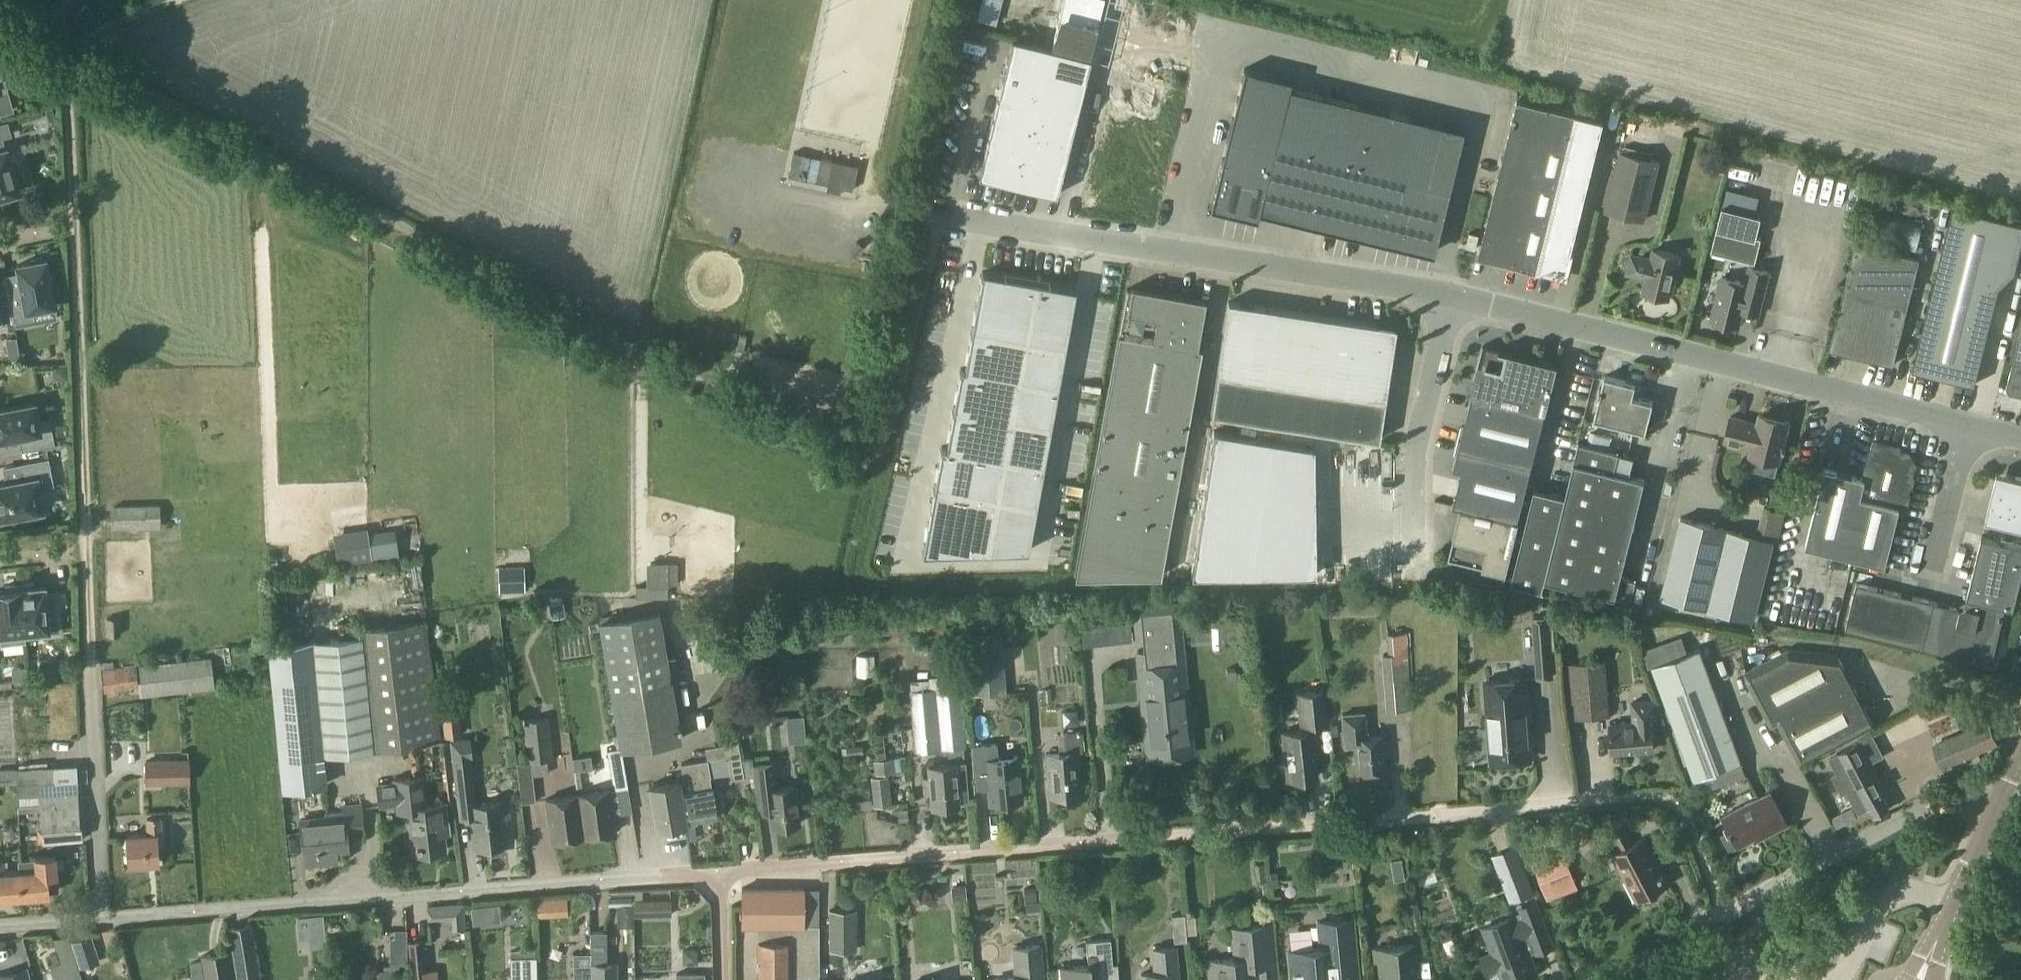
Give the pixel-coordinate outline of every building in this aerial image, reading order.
[(996,23),(1002,0),(981,0),(977,18),(996,23)] [(1050,46),(1090,56),(1098,25),(1058,15),(1050,46)] [(1012,37),(978,174),(1016,184),(1018,174),(1050,46),(1012,37)] [(1056,194),(1090,56),(1050,46),(1018,174),(1016,184),(1056,194)] [(1248,65),(1212,204),(1258,216),(1261,204),(1293,80),(1294,77),(1248,65)] [(14,109),(5,78),(2,79),(0,71),(0,113),(14,109)] [(1416,244),(1448,120),(1293,80),(1261,204),(1416,244)] [(1479,255),(1565,276),(1604,119),(1518,98),(1479,255)] [(20,191),(8,147),(5,148),(2,136),(11,134),(8,122),(0,124),(0,196),(20,191)] [(1621,151),(1606,209),(1645,219),(1660,161),(1621,151)] [(816,181),(821,157),(801,153),(796,176),(816,181)] [(1719,155),(1716,167),(1726,170),(1729,158),(1719,155)] [(853,189),(858,165),(821,157),(816,181),(827,183),(826,189),(840,192),(841,187),(853,189)] [(1712,251),(1756,262),(1762,237),(1757,236),(1762,214),(1723,204),(1712,251)] [(2000,286),(2016,270),(2020,250),(2020,222),(1954,205),(1914,368),(1976,383),(2000,286)] [(1865,207),(1857,237),(1917,252),(1924,222),(1865,207)] [(1480,234),(1470,232),(1467,246),(1477,248),(1480,234)] [(1830,348),(1894,363),(1920,256),(1856,241),(1830,348)] [(1633,253),(1628,271),(1644,275),(1646,282),(1644,291),(1669,297),(1671,291),(1674,289),(1676,282),(1674,279),(1675,273),(1678,271),(1680,265),(1678,261),(1680,255),(1654,248),(1652,258),(1633,253)] [(9,292),(13,312),(15,322),(35,318),(33,308),(55,304),(46,259),(43,259),(43,256),(31,259),(31,262),(18,264),(23,289),(9,292)] [(1739,325),(1743,309),(1759,313),(1769,271),(1750,266),(1746,281),(1723,276),(1712,318),(1739,325)] [(982,271),(980,283),(971,329),(1027,339),(1037,281),(1019,277),(982,271)] [(3,326),(0,314),(13,312),(9,292),(7,277),(0,279),(0,327),(3,326)] [(1076,287),(1037,281),(1027,339),(1065,346),(1076,287)] [(1205,333),(1210,303),(1127,288),(1122,318),(1126,319),(1124,333),(1120,332),(1076,576),(1161,575),(1202,347),(1198,346),(1201,333),(1205,333)] [(1211,412),(1378,438),(1396,326),(1228,300),(1211,412)] [(2020,395),(2020,317),(2011,358),(2014,360),(2008,387),(2011,392),(2020,395)] [(1027,339),(971,329),(964,368),(1020,378),(1027,339)] [(1058,385),(1065,346),(1027,339),(1020,378),(1058,385)] [(1460,448),(1461,448),(1532,466),(1546,410),(1548,410),(1559,363),(1484,344),(1473,391),(1474,391),(1460,448)] [(964,368),(961,368),(953,407),(1013,418),(1020,378),(964,368)] [(1606,374),(1595,417),(1647,430),(1654,400),(1634,395),(1637,382),(1606,374)] [(1051,425),(1058,385),(1020,378),(1013,418),(1051,425)] [(27,433),(30,449),(56,444),(51,417),(39,419),(36,402),(0,409),(0,439),(27,433)] [(1013,418),(953,407),(946,446),(1006,457),(1013,418)] [(1731,415),(1725,440),(1752,446),(1751,454),(1780,461),(1783,446),(1786,447),(1787,444),(1784,443),(1790,420),(1761,413),(1758,422),(1731,415)] [(1044,464),(1051,425),(1013,418),(1006,457),(1044,464)] [(1214,430),(1191,575),(1316,573),(1314,445),(1214,430)] [(1916,471),(1901,447),(1874,441),(1865,477),(1826,468),(1807,545),(1886,565),(1901,508),(1906,509),(1916,471)] [(1622,576),(1646,479),(1615,471),(1620,452),(1580,442),(1567,496),(1546,579),(1632,600),(1637,580),(1622,576)] [(946,446),(942,446),(934,485),(998,497),(1006,457),(946,446)] [(1461,448),(1460,448),(1455,469),(1456,469),(1457,466),(1464,467),(1453,509),(1455,509),(1456,503),(1463,505),(1450,557),(1508,571),(1521,518),(1520,518),(1532,466),(1461,448)] [(1037,504),(1044,464),(1006,457),(998,497),(1037,504)] [(27,512),(28,519),(45,515),(40,487),(55,484),(54,483),(51,484),(50,474),(53,474),(50,458),(23,463),(26,478),(0,483),(0,517),(27,512)] [(1996,482),(1987,518),(2020,526),(2020,477),(2009,474),(1996,482)] [(934,485),(922,552),(989,550),(998,497),(934,485)] [(1546,579),(1567,496),(1535,488),(1511,581),(1543,589),(1546,579)] [(1028,549),(1037,504),(998,497),(989,550),(1028,549)] [(160,504),(112,504),(113,528),(160,528),(160,504)] [(1772,535),(1780,510),(1761,504),(1753,530),(1772,535)] [(1682,516),(1662,594),(1756,617),(1775,539),(1682,516)] [(395,531),(368,535),(371,560),(398,555),(395,531)] [(1960,607),(1925,598),(1913,645),(1993,664),(2007,604),(2015,606),(2020,580),(2020,544),(1983,534),(1966,603),(1967,605),(1961,609),(1960,607)] [(525,566),(499,566),(500,592),(526,591),(525,566)] [(35,586),(35,582),(20,583),(25,631),(26,631),(48,629),(49,635),(64,633),(59,590),(46,592),(45,585),(35,586)] [(1913,645),(1925,598),(1858,582),(1846,629),(1913,645)] [(6,589),(0,590),(0,640),(1,640),(1,643),(1,644),(27,641),(27,640),(26,640),(26,631),(25,631),(20,583),(6,585),(6,589)] [(545,599),(546,613),(557,612),(556,598),(545,599)] [(1149,757),(1193,753),(1190,721),(1196,721),(1195,711),(1189,711),(1184,661),(1178,601),(1134,605),(1137,639),(1145,638),(1147,650),(1139,651),(1149,757)] [(1484,607),(1462,608),(1463,618),(1484,616),(1484,607)] [(622,748),(682,738),(668,655),(676,654),(669,610),(601,621),(621,748),(622,748)] [(1533,614),(1536,649),(1538,677),(1554,676),(1549,613),(1533,614)] [(119,634),(118,617),(105,618),(106,635),(119,634)] [(1192,645),(1210,643),(1210,644),(1210,645),(1211,647),(1212,648),(1212,649),(1213,649),(1215,651),(1217,651),(1220,652),(1222,651),(1223,651),(1224,650),(1225,649),(1226,648),(1227,647),(1227,646),(1228,645),(1228,644),(1228,643),(1228,642),(1246,640),(1245,628),(1224,630),(1223,618),(1211,619),(1212,631),(1191,633),(1192,645)] [(320,753),(365,748),(402,744),(418,742),(420,742),(433,740),(441,739),(440,732),(426,621),(383,626),(384,633),(269,644),(283,789),(323,784),(320,753)] [(807,623),(806,630),(811,635),(818,633),(819,626),(814,621),(807,623)] [(1640,628),(1654,665),(1695,778),(1742,761),(1701,648),(1695,650),(1691,635),(1640,628)] [(1007,691),(1001,631),(968,634),(974,694),(1007,691)] [(1388,635),(1390,655),(1384,655),(1388,712),(1412,710),(1406,634),(1388,635)] [(1801,764),(1876,725),(1838,654),(1789,648),(1746,670),(1748,678),(1772,725),(1779,721),(1801,764)] [(141,695),(212,686),(209,659),(137,668),(141,695)] [(1574,663),(1578,717),(1610,714),(1606,660),(1574,663)] [(135,669),(101,672),(103,691),(136,687),(135,669)] [(1487,681),(1492,760),(1532,757),(1526,678),(1487,681)] [(916,752),(966,747),(960,687),(910,692),(916,752)] [(1303,724),(1304,730),(1284,732),(1288,779),(1317,776),(1315,752),(1318,751),(1315,722),(1327,721),(1324,690),(1299,692),(1303,724)] [(1611,723),(1613,752),(1655,748),(1653,724),(1658,723),(1656,699),(1634,701),(1635,722),(1611,723)] [(445,735),(459,733),(456,705),(441,707),(445,735)] [(1358,771),(1386,769),(1384,735),(1366,737),(1364,713),(1343,715),(1345,746),(1356,745),(1358,771)] [(549,718),(530,720),(534,760),(554,758),(549,718)] [(1945,763),(1997,741),(1989,722),(1937,744),(1945,763)] [(1046,754),(1049,798),(1082,795),(1079,751),(1081,751),(1080,731),(1064,732),(1065,752),(1046,754)] [(484,804),(483,792),(476,793),(471,756),(467,756),(465,739),(451,741),(460,819),(474,817),(476,830),(474,831),(476,848),(508,845),(506,831),(509,827),(512,827),(509,801),(484,804)] [(420,742),(421,748),(431,747),(431,749),(435,749),(433,740),(420,742)] [(1838,752),(1831,756),(1838,771),(1832,774),(1841,792),(1848,789),(1860,811),(1872,805),(1876,814),(1890,806),(1884,795),(1889,792),(1861,740),(1838,752)] [(709,759),(713,758),(729,756),(741,754),(739,741),(706,747),(708,759),(709,759)] [(418,742),(402,744),(404,754),(410,754),(413,753),(413,751),(416,750),(418,748),(418,744),(418,742)] [(996,742),(974,744),(976,778),(988,777),(990,802),(1022,799),(1018,755),(997,757),(996,742)] [(862,743),(846,745),(846,752),(863,751),(862,743)] [(608,750),(615,789),(628,787),(622,748),(621,748),(608,750)] [(419,752),(413,753),(410,754),(412,770),(422,769),(419,752)] [(1980,752),(1971,756),(1976,767),(1985,764),(1980,752)] [(741,754),(729,756),(732,778),(745,776),(741,754)] [(904,755),(874,759),(875,772),(906,769),(904,755)] [(712,776),(709,759),(708,759),(682,763),(684,780),(704,776),(704,777),(712,776)] [(189,782),(188,760),(146,761),(146,783),(189,782)] [(532,762),(518,764),(522,803),(536,802),(532,762)] [(800,823),(796,786),(769,789),(766,762),(754,764),(757,799),(769,798),(772,826),(800,823)] [(930,777),(924,778),(925,792),(931,791),(932,807),(938,807),(939,810),(952,809),(952,806),(958,806),(957,801),(967,800),(965,763),(955,764),(929,765),(930,777)] [(80,824),(77,765),(17,769),(17,777),(16,777),(17,794),(38,793),(40,816),(19,818),(21,842),(84,837),(82,824),(80,824)] [(0,770),(0,779),(16,777),(17,777),(17,769),(0,770)] [(870,776),(873,805),(891,804),(888,775),(870,776)] [(706,788),(704,777),(704,776),(684,780),(680,780),(687,822),(718,816),(713,787),(706,788)] [(446,849),(444,829),(449,828),(446,803),(426,805),(423,778),(379,784),(381,804),(404,801),(405,809),(409,808),(411,823),(417,822),(420,852),(446,849)] [(650,785),(657,827),(687,822),(680,780),(680,779),(650,785)] [(616,831),(610,789),(579,794),(585,835),(616,831)] [(1789,823),(1772,791),(1725,815),(1732,828),(1722,833),(1731,850),(1766,831),(1767,834),(1789,823)] [(547,798),(553,840),(585,835),(579,794),(547,798)] [(336,845),(349,844),(347,830),(365,828),(363,803),(345,805),(345,810),(327,812),(328,824),(302,826),(305,864),(328,862),(327,858),(337,857),(336,845)] [(167,805),(169,850),(188,849),(187,805),(167,805)] [(147,834),(126,836),(128,865),(133,864),(133,868),(143,867),(143,863),(158,862),(156,846),(162,846),(159,817),(145,819),(147,834)] [(902,822),(895,834),(902,838),(909,826),(902,822)] [(1669,882),(1645,836),(1614,853),(1628,879),(1624,881),(1634,900),(1669,882)] [(1492,855),(1510,902),(1536,893),(1518,845),(1492,855)] [(1548,897),(1578,886),(1564,849),(1534,860),(1548,897)] [(1005,874),(1016,873),(1018,898),(1040,897),(1038,871),(1055,869),(1053,853),(1004,857),(1005,874)] [(20,859),(21,870),(23,895),(49,893),(48,868),(56,868),(55,855),(36,856),(36,858),(20,859)] [(993,857),(963,858),(964,879),(993,878),(993,857)] [(1402,857),(1391,859),(1393,869),(1403,867),(1402,857)] [(0,859),(0,897),(23,895),(21,870),(8,871),(7,860),(3,860),(3,859),(0,859)] [(602,886),(603,900),(630,898),(629,885),(602,886)] [(742,887),(742,926),(758,926),(758,942),(758,979),(790,979),(790,976),(817,976),(819,976),(819,924),(818,924),(819,889),(804,889),(804,887),(742,887)] [(548,913),(547,897),(539,898),(539,913),(548,913)] [(469,902),(472,927),(487,925),(484,900),(469,902)] [(613,901),(614,922),(631,921),(630,900),(613,901)] [(647,900),(634,900),(634,914),(647,914),(647,900)] [(1553,944),(1537,901),(1522,907),(1526,917),(1518,920),(1516,915),(1485,927),(1494,952),(1483,956),(1489,971),(1500,967),(1505,979),(1521,979),(1538,973),(1531,954),(1553,945),(1553,944)] [(428,905),(429,919),(452,917),(453,931),(466,930),(463,903),(428,905)] [(854,950),(853,910),(829,910),(830,950),(854,950)] [(1188,940),(1186,913),(1173,915),(1175,941),(1188,940)] [(1355,947),(1350,948),(1347,919),(1320,922),(1322,947),(1290,951),(1293,979),(1358,979),(1355,947)] [(238,979),(260,979),(251,922),(229,925),(238,979)] [(1210,961),(1212,979),(1275,979),(1273,962),(1270,925),(1234,928),(1237,958),(1210,961)] [(26,950),(53,947),(51,926),(24,930),(26,950)] [(590,953),(590,979),(609,979),(609,976),(616,976),(616,952),(608,952),(609,931),(589,931),(590,953)] [(91,934),(71,941),(80,968),(100,962),(91,934)] [(1119,963),(1114,964),(1112,938),(1087,940),(1089,965),(1061,967),(1062,979),(1120,979),(1119,963)] [(412,979),(425,979),(421,941),(408,943),(412,979)] [(1016,963),(1017,977),(995,979),(1044,979),(1041,944),(1015,946),(1016,963)] [(1415,944),(1375,948),(1376,961),(1380,961),(1382,979),(1395,978),(1395,979),(1418,979),(1415,944)] [(1177,947),(1154,949),(1156,972),(1142,974),(1143,979),(1180,979),(1177,947)] [(698,963),(698,949),(683,949),(683,964),(698,963)] [(201,955),(205,979),(237,979),(231,950),(201,955)] [(590,974),(590,952),(574,953),(574,964),(575,979),(590,979),(590,974)] [(537,957),(512,957),(513,979),(537,979),(537,957)] [(26,967),(6,972),(8,979),(29,979),(26,967)] [(678,979),(705,979),(705,971),(678,971),(678,979)]
